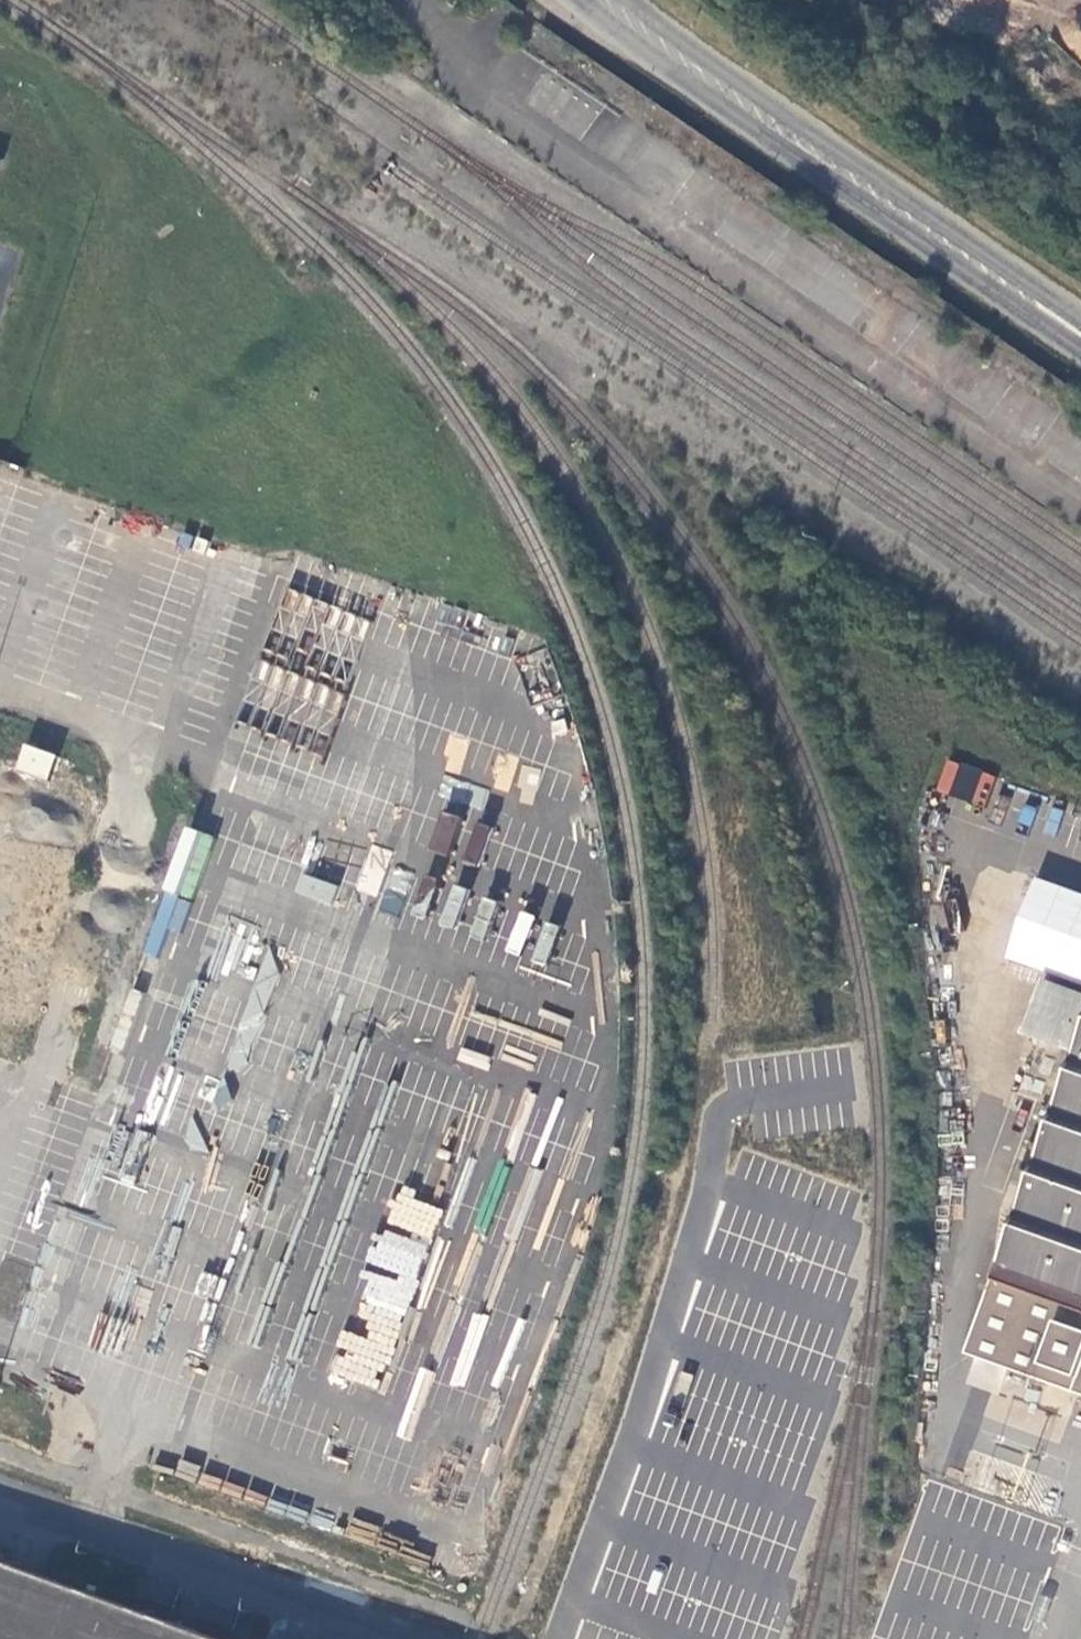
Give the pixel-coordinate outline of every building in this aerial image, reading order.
[(543,73),(523,101),(578,140),(598,112),(543,73)] [(624,170),(644,136),(630,128),(610,161),(624,170)] [(625,176),(691,217),(715,180),(649,139),(625,176)] [(93,795),(66,787),(74,761),(25,746),(18,768),(0,763),(0,834),(15,838),(0,886),(0,1005),(27,1013),(93,795)] [(1074,1078),(975,1356),(992,1362),(1080,1393),(1080,1057),(1074,1078)] [(0,1555),(0,1638),(234,1638),(0,1555)]
